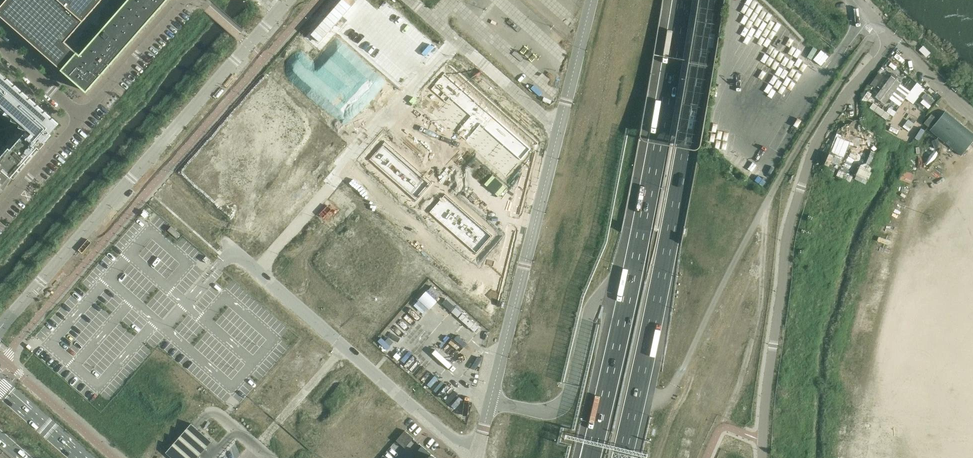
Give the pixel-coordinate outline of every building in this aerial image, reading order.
[(0,12),(0,15),(50,59),(62,71),(76,56),(63,44),(102,0),(11,0),(0,12)] [(167,0),(129,0),(105,28),(98,35),(80,55),(78,53),(76,56),(62,71),(63,70),(65,73),(74,80),(76,82),(77,83),(78,83),(78,84),(87,92),(121,53),(126,47),(167,0)] [(822,50),(814,59),(822,65),(829,55),(822,50)] [(869,90),(862,100),(888,120),(896,110),(890,105),(888,108),(886,106),(891,98),(900,105),(906,97),(914,103),(926,88),(918,81),(911,90),(903,84),(910,76),(899,67),(876,96),(869,90)] [(31,98),(29,100),(28,99),(29,97),(23,92),(22,93),(20,92),(22,91),(16,85),(14,87),(13,85),(14,84),(8,79),(7,80),(5,79),(7,77),(0,72),(0,109),(23,129),(26,126),(34,132),(31,135),(26,131),(24,134),(21,131),(0,154),(0,168),(12,178),(12,177),(13,177),(14,178),(20,172),(18,171),(19,169),(21,171),(26,164),(25,163),(26,162),(27,163),(33,157),(31,155),(32,154),(34,155),(39,149),(38,148),(45,140),(46,141),(52,135),(50,134),(58,125),(59,124),(53,118),(52,120),(51,118),(52,117),(46,112),(44,113),(43,112),(44,110),(38,105),(37,106),(36,105),(37,104),(31,98)] [(393,88),(385,97),(390,101),(397,92),(393,88)] [(920,100),(929,108),(936,99),(927,92),(920,100)] [(944,142),(961,156),(970,145),(972,142),(972,134),(945,111),(930,130),(944,142)] [(931,128),(938,118),(932,113),(925,123),(931,128)] [(836,134),(825,167),(836,170),(840,159),(851,163),(854,155),(846,152),(851,139),(836,134)] [(860,178),(857,185),(864,188),(878,152),(872,150),(866,164),(862,162),(856,177),(860,178)] [(1,187),(2,188),(4,187),(2,186),(9,178),(11,179),(12,178),(0,168),(0,189),(1,187)] [(180,234),(178,232),(171,227),(171,226),(168,230),(177,238),(180,234)] [(432,286),(429,290),(437,298),(438,298),(441,294),(432,286)] [(442,303),(451,311),(455,307),(446,299),(442,303)] [(456,307),(452,312),(458,317),(462,312),(456,307)] [(478,327),(463,314),(459,318),(474,331),(478,327)] [(166,453),(169,456),(172,457),(200,457),(213,443),(199,430),(195,426),(192,424),(191,423),(166,453)] [(405,430),(396,440),(405,448),(414,438),(405,430)] [(416,457),(428,457),(429,457),(430,456),(432,455),(434,456),(422,446),(414,456),(416,457)]
